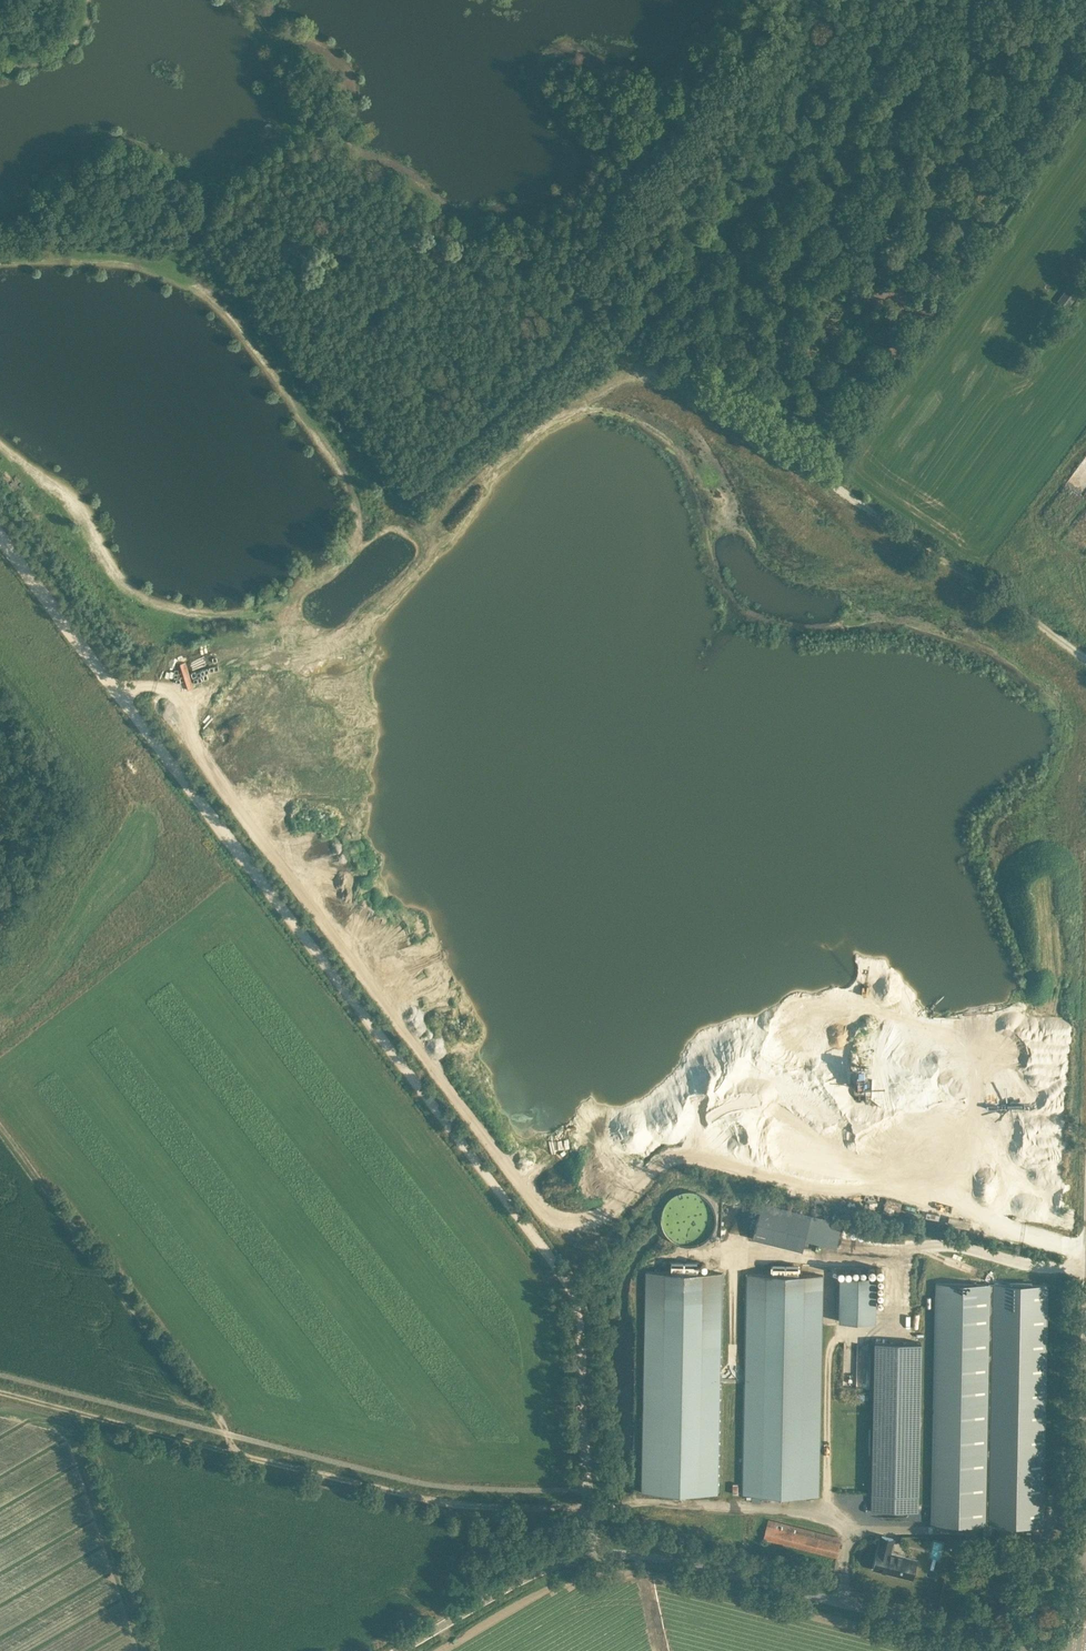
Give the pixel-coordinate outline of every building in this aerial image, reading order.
[(959,285),(963,279),(965,276),(959,271),(952,280),(956,283),(959,285)] [(891,282),(879,286),(880,290),(876,291),(878,295),(881,293),(882,295),(894,291),(891,282)] [(1067,288),(1057,302),(1066,309),(1076,295),(1067,288)] [(763,1200),(754,1235),(804,1247),(813,1212),(763,1200)] [(646,1271),(642,1491),(718,1493),(722,1272),(700,1272),(700,1262),(669,1261),(669,1271),(646,1271)] [(747,1273),(743,1493),(819,1495),(823,1274),(798,1274),(798,1269),(800,1269),(800,1265),(798,1265),(798,1264),(773,1264),(773,1265),(771,1265),(771,1270),(772,1270),(772,1273),(747,1273)] [(839,1320),(840,1320),(875,1321),(876,1275),(840,1274),(839,1320)] [(994,1283),(936,1282),(932,1524),(990,1525),(994,1283)] [(874,1525),(921,1526),(924,1341),(877,1340),(874,1525)] [(840,1543),(837,1542),(838,1536),(768,1519),(764,1537),(837,1556),(840,1543)] [(893,1538),(882,1535),(878,1550),(874,1567),(912,1577),(916,1559),(904,1556),(903,1558),(896,1557),(897,1551),(890,1550),(893,1538)] [(948,1558),(957,1560),(963,1539),(954,1536),(948,1558)]
